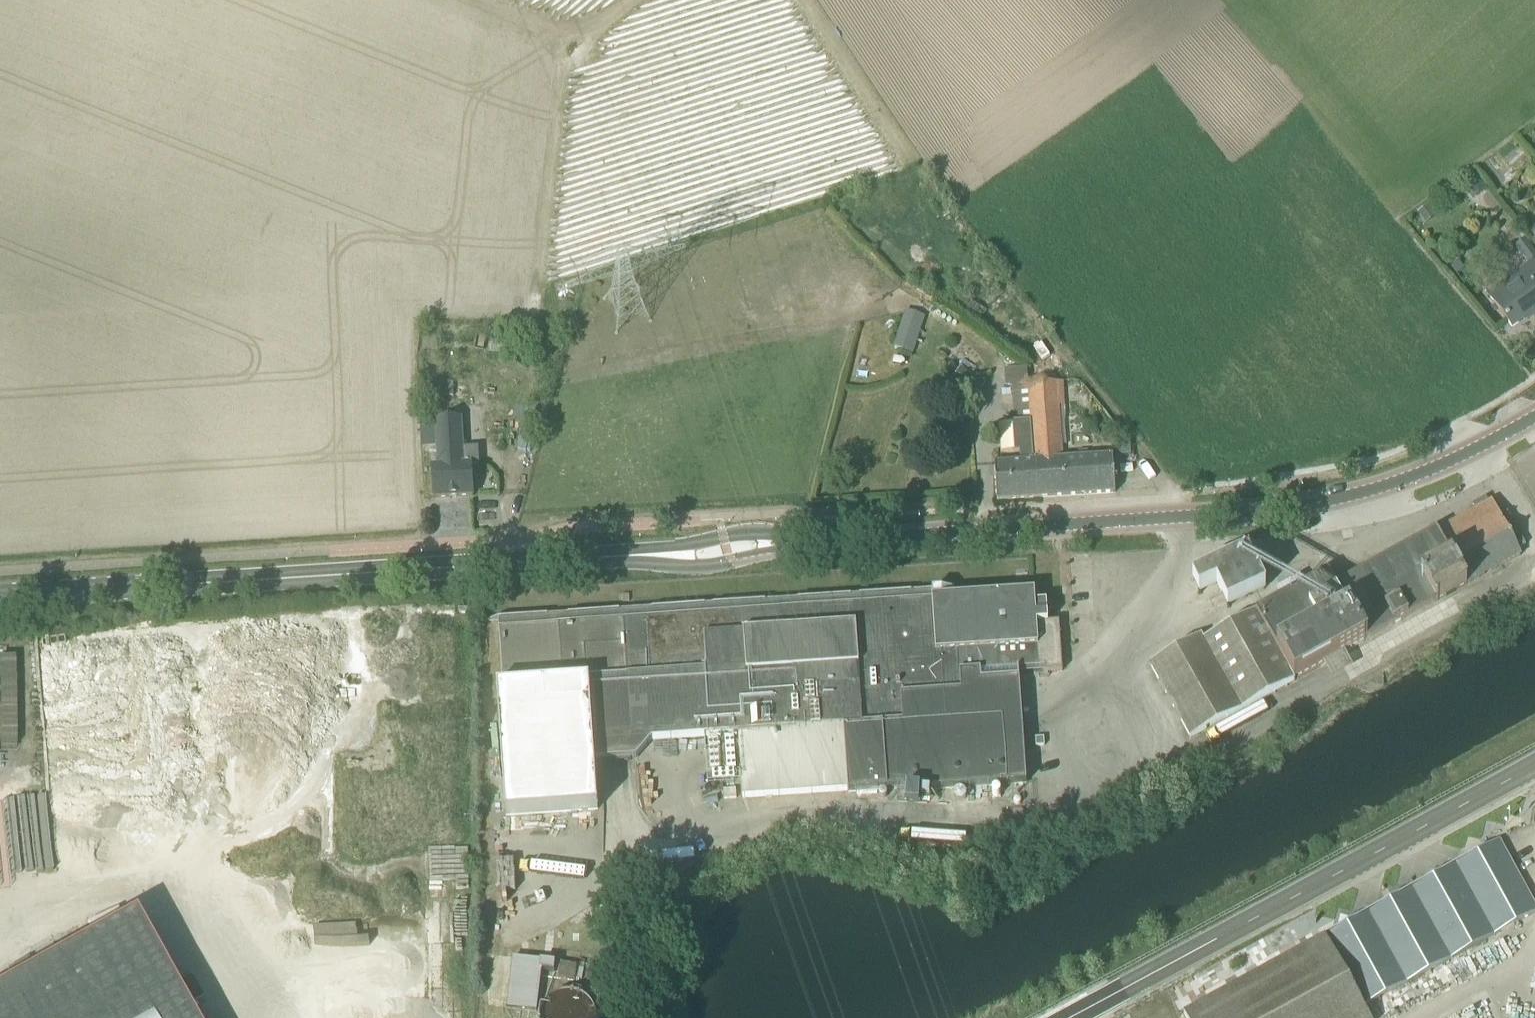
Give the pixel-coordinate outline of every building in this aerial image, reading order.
[(1533,260),(1534,258),(1534,253),(1525,240),(1515,248),(1527,265),(1499,286),(1505,294),(1493,302),(1512,328),(1534,312),(1534,314),(1534,263),(1533,260)] [(445,383),(445,397),(453,397),(453,391),(465,391),(465,383),(445,383)] [(1058,383),(1030,385),(1013,386),(1016,422),(1013,422),(1015,453),(1024,452),(1024,463),(995,465),(997,501),(1116,493),(1113,457),(1063,460),(1058,383)] [(474,497),(472,466),(479,465),(478,449),(463,450),(462,420),(436,421),(439,467),(433,467),(435,499),(474,497)] [(1130,443),(1119,444),(1119,456),(1131,455),(1130,443)] [(1359,645),(1467,585),(1522,555),(1519,550),(1526,546),(1508,513),(1501,516),(1492,502),(1489,504),(1486,499),(1473,506),(1476,511),(1337,587),(1329,571),(1204,640),(1202,636),(1150,665),(1191,739),(1295,681),(1339,657),(1359,645)] [(1259,576),(1255,568),(1218,585),(1222,593),(1259,576)] [(1035,593),(1034,593),(954,598),(954,591),(958,591),(958,589),(486,620),(486,622),(499,621),(504,689),(499,690),(507,815),(598,808),(595,766),(637,763),(655,741),(739,735),(743,799),(848,791),(849,792),(924,787),(924,791),(1027,784),(1019,669),(1045,667),(1046,673),(1063,671),(1060,622),(1048,623),(1047,603),(1036,604),(1035,593)] [(1044,738),(1035,738),(1036,747),(1045,746),(1044,738)] [(1500,842),(1455,866),(1493,936),(1534,914),(1534,906),(1500,842)] [(1455,866),(1426,882),(1411,890),(1449,960),(1493,936),(1455,866)] [(1449,960),(1411,890),(1369,913),(1407,984),(1449,960)] [(1369,913),(1339,930),(1325,937),(1363,1007),(1407,984),(1369,913)] [(133,916),(35,970),(29,958),(8,970),(14,982),(0,990),(0,1017),(190,1017),(133,916)] [(1289,957),(1184,1014),(1186,1017),(1369,1017),(1363,1007),(1325,937),(1289,957)] [(520,958),(514,1009),(537,1011),(543,961),(520,958)] [(575,980),(578,965),(560,962),(558,977),(575,980)]
